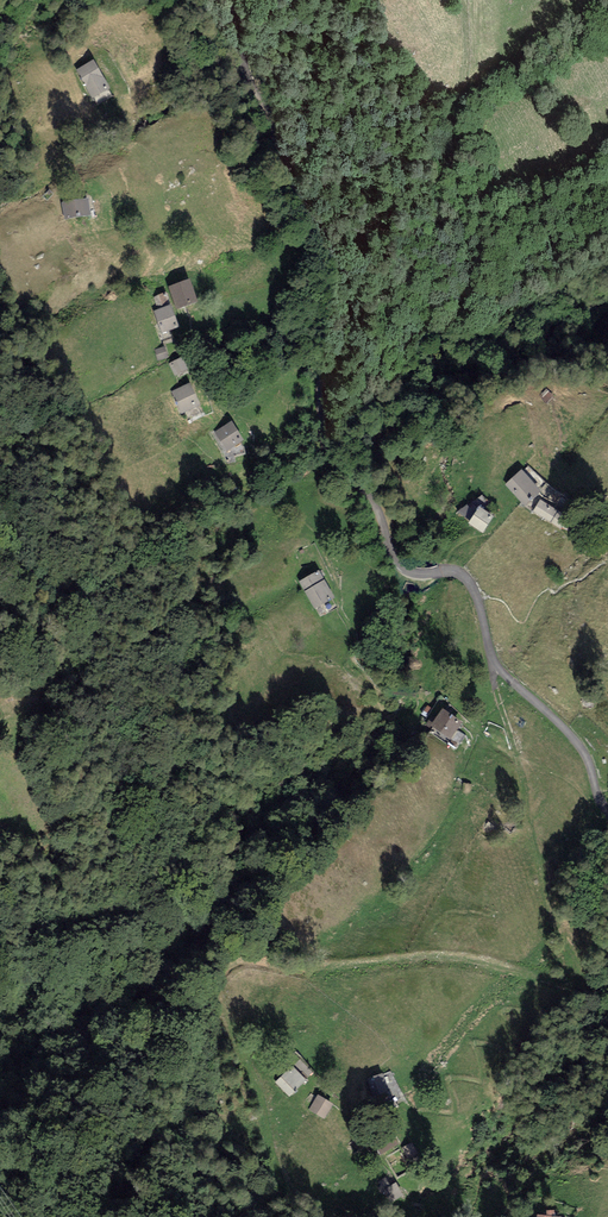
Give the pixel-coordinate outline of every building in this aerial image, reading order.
[(110,89),(94,60),(76,70),(93,99),(110,89)] [(88,199),(61,203),(64,220),(90,216),(88,199)] [(189,279),(168,286),(177,310),(197,302),(189,279)] [(158,309),(167,305),(163,294),(154,297),(158,309)] [(164,341),(171,338),(169,331),(180,327),(171,304),(167,305),(158,309),(153,311),(164,341)] [(165,347),(155,350),(158,360),(169,357),(165,347)] [(182,357),(168,363),(174,376),(187,370),(182,357)] [(200,405),(191,383),(172,391),(181,413),(200,405)] [(188,419),(204,414),(202,408),(186,413),(188,419)] [(244,439),(230,421),(212,434),(226,452),(244,439)] [(230,450),(235,459),(249,452),(244,443),(230,450)] [(540,492),(521,470),(505,484),(524,506),(540,492)] [(568,517),(540,500),(533,511),(561,528),(568,517)] [(493,517),(478,507),(468,523),(482,533),(493,517)] [(305,590),(325,580),(319,570),(300,581),(305,590)] [(325,580),(305,590),(314,608),(334,597),(325,580)] [(461,721),(442,709),(430,726),(449,739),(461,721)] [(302,1057),(295,1064),(309,1079),(316,1072),(302,1057)] [(306,1080),(292,1066),(275,1082),(289,1096),(306,1080)] [(388,1093),(382,1075),(367,1080),(373,1098),(388,1093)] [(334,1103),(318,1094),(309,1110),(325,1119),(334,1103)] [(420,1160),(412,1143),(402,1148),(407,1159),(409,1158),(412,1164),(420,1160)] [(594,1157),(591,1144),(569,1147),(571,1161),(594,1157)] [(389,1186),(384,1178),(373,1184),(380,1195),(383,1193),(390,1204),(403,1196),(395,1182),(389,1186)]
